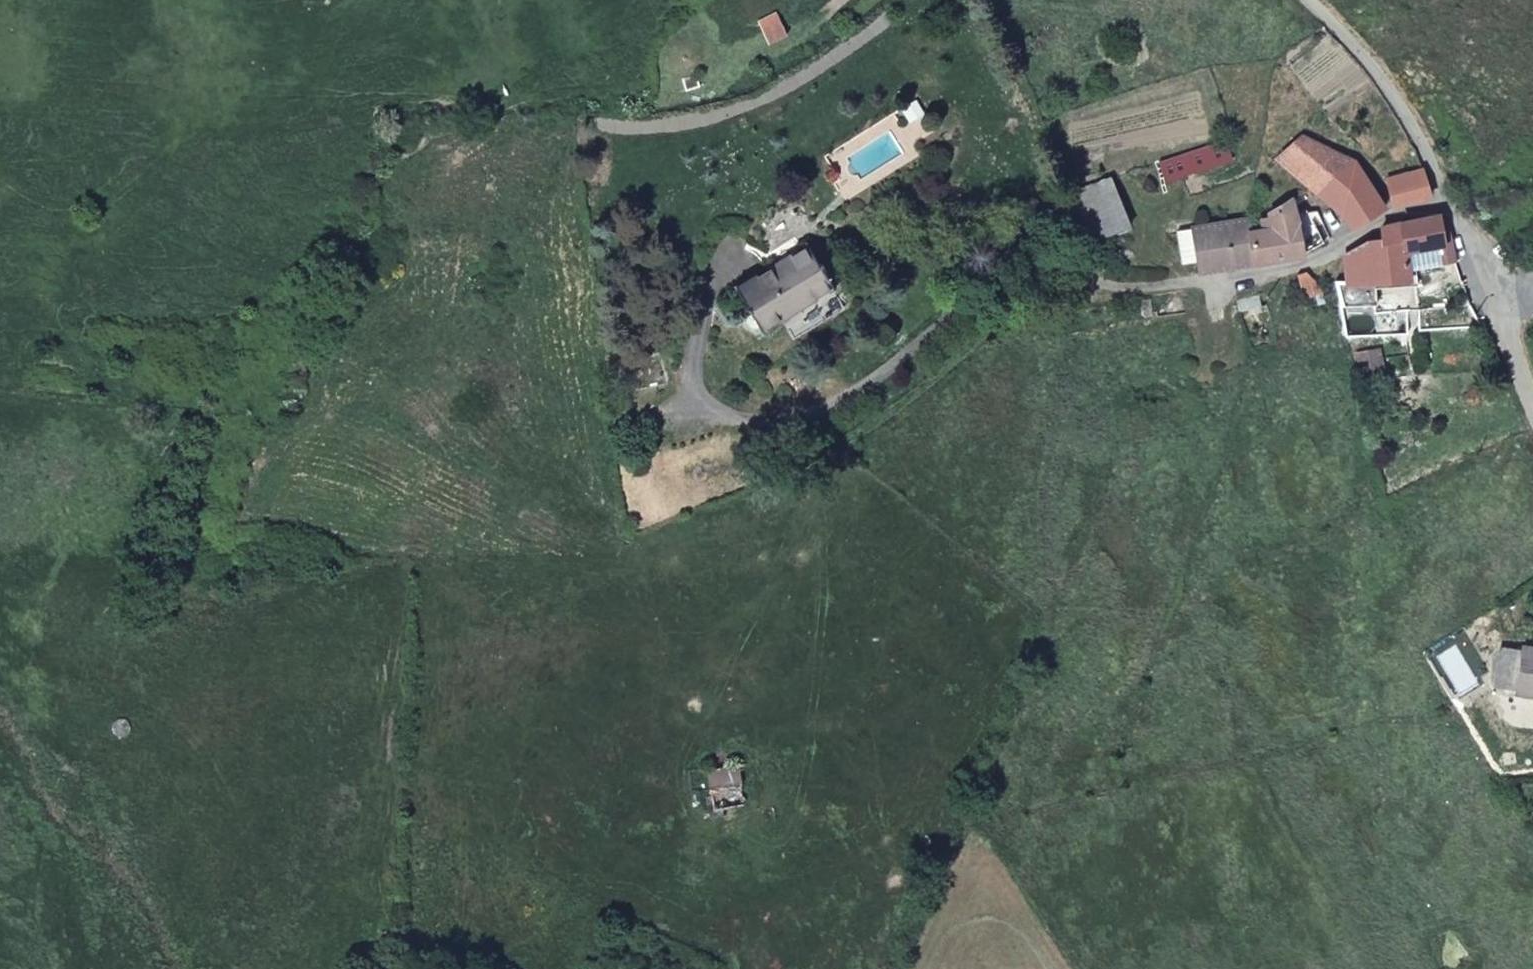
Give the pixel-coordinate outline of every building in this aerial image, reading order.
[(776,13),(759,21),(771,46),(788,36),(776,13)] [(1271,148),(1282,159),(1303,139),(1292,128),(1271,148)] [(1265,230),(1252,232),(1259,268),(1304,260),(1308,234),(1342,216),(1353,233),(1388,212),(1362,164),(1306,137),(1303,139),(1282,159),(1278,163),(1300,183),(1307,191),(1295,198),(1290,189),(1276,200),(1281,209),(1273,218),(1264,219),(1265,230)] [(1141,172),(1149,195),(1239,164),(1231,143),(1141,172)] [(1433,196),(1422,166),(1390,181),(1399,206),(1433,196)] [(1098,245),(1134,229),(1112,179),(1076,195),(1098,245)] [(1380,229),(1382,241),(1403,237),(1408,255),(1447,247),(1443,229),(1440,216),(1380,229)] [(1252,232),(1250,219),(1194,230),(1201,278),(1259,268),(1252,232)] [(1382,241),(1367,246),(1374,281),(1375,286),(1381,286),(1413,281),(1408,255),(1403,237),(1382,241)] [(813,248),(774,270),(740,292),(767,333),(837,290),(813,248)] [(1311,274),(1289,286),(1292,299),(1305,298),(1308,314),(1326,309),(1324,295),(1311,274)] [(1336,285),(1343,312),(1372,307),(1374,316),(1399,313),(1398,299),(1384,300),(1381,286),(1375,286),(1374,281),(1350,283),(1336,285)] [(1532,696),(1532,649),(1522,647),(1515,693),(1532,696)] [(731,786),(740,784),(738,769),(721,774),(725,788),(731,786)] [(718,812),(749,806),(745,790),(731,794),(731,786),(725,788),(713,790),(718,812)]
